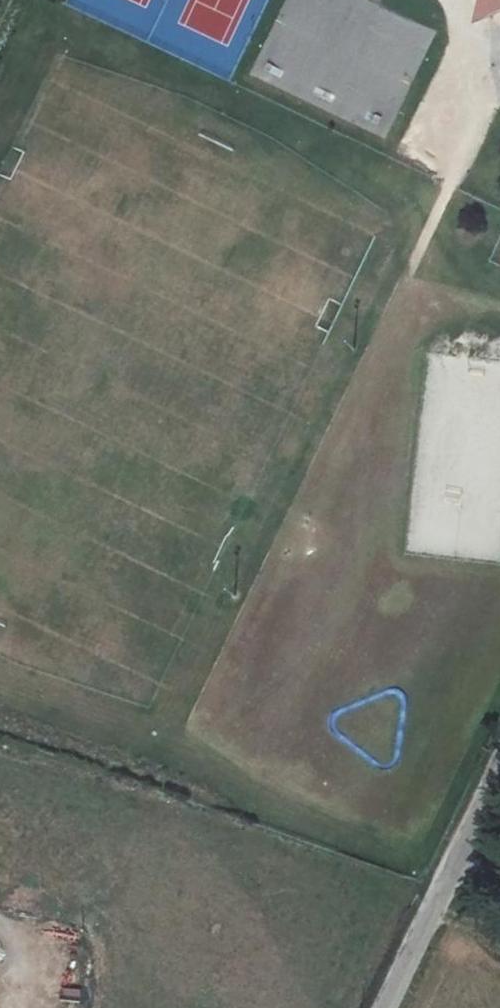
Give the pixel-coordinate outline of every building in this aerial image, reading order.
[(416,407),(413,558),(499,559),(499,409),(416,407)]
